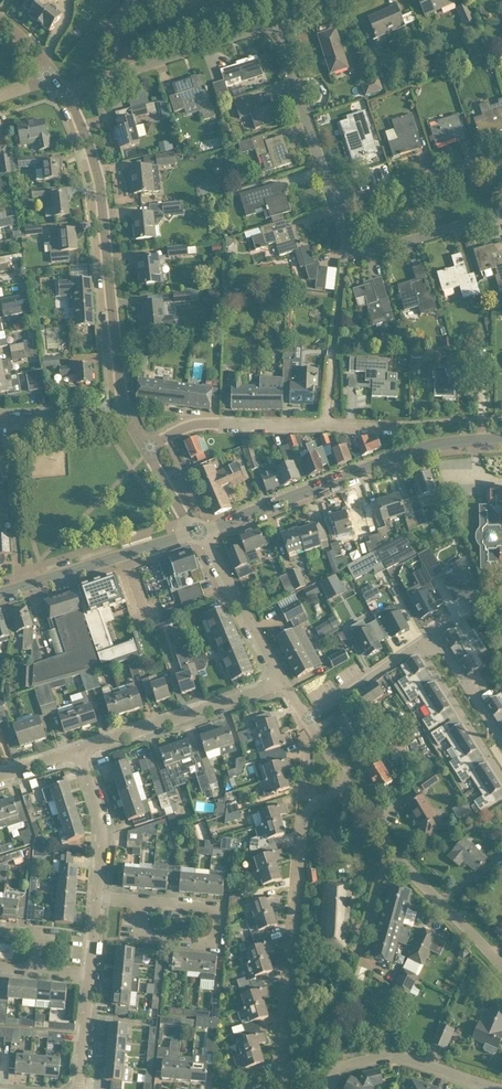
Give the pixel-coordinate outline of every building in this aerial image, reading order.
[(28,16),(49,32),(62,15),(50,6),(56,0),(28,0),(22,7),(30,13),(28,16)] [(455,0),(418,0),(425,15),(455,1),(455,0)] [(466,4),(457,8),(464,24),(473,21),(466,4)] [(395,5),(367,18),(377,39),(405,26),(395,5)] [(348,68),(335,30),(318,35),(331,74),(348,68)] [(374,39),(366,43),(369,50),(377,46),(374,39)] [(213,84),(218,100),(219,103),(230,100),(226,88),(262,75),(256,56),(237,62),(238,65),(221,70),(224,81),(213,84)] [(169,97),(170,100),(174,112),(185,109),(187,116),(199,111),(200,114),(201,114),(204,120),(215,116),(206,91),(207,90),(206,87),(205,88),(201,75),(196,77),(196,76),(190,78),(190,79),(172,85),(176,95),(169,97)] [(382,90),(378,78),(361,84),(366,96),(382,90)] [(247,93),(234,98),(240,118),(251,114),(256,129),(274,123),(268,107),(272,106),(268,94),(261,97),(260,96),(258,97),(259,98),(250,101),(247,93)] [(499,103),(490,106),(489,103),(479,106),(482,115),(474,118),(480,137),(501,130),(501,99),(498,101),(499,103)] [(145,105),(131,109),(134,118),(135,118),(147,114),(145,105)] [(348,119),(340,122),(354,167),(364,163),(363,163),(367,162),(366,157),(369,156),(368,155),(377,152),(367,120),(358,124),(355,114),(347,116),(348,119)] [(423,148),(412,114),(392,121),(394,129),(385,132),(393,157),(408,153),(407,151),(421,147),(422,148),(423,148)] [(459,142),(467,140),(459,114),(437,121),(438,125),(431,127),(436,146),(458,139),(459,142)] [(119,130),(115,130),(120,149),(130,146),(139,144),(138,138),(147,136),(147,135),(145,129),(144,125),(144,124),(137,126),(135,118),(134,118),(130,119),(118,122),(117,122),(119,130)] [(27,122),(17,124),(21,142),(36,139),(38,150),(51,148),(48,136),(47,136),(44,121),(27,124),(27,122)] [(251,140),(239,144),(242,154),(254,149),(257,158),(261,157),(269,154),(274,169),(291,163),(282,135),(267,141),(264,134),(251,138),(251,140)] [(168,141),(159,143),(161,153),(170,151),(168,141)] [(380,141),(375,143),(377,152),(383,150),(382,148),(383,148),(380,141)] [(3,175),(11,174),(11,169),(9,159),(7,146),(0,147),(0,157),(3,175)] [(158,166),(159,166),(175,164),(174,154),(156,156),(158,166)] [(9,159),(11,169),(33,166),(34,170),(43,169),(44,181),(61,179),(59,161),(48,162),(47,155),(33,156),(9,159)] [(162,192),(159,166),(158,166),(151,167),(151,166),(129,168),(130,177),(132,177),(134,194),(154,192),(154,193),(162,192)] [(216,167),(214,170),(215,174),(219,176),(222,175),(224,171),(223,168),(220,166),(216,167)] [(279,183),(239,196),(246,217),(256,214),(255,211),(253,207),(265,203),(270,218),(271,218),(273,224),(285,221),(283,214),(291,212),(285,195),(283,195),(279,183)] [(45,188),(32,190),(32,197),(46,196),(45,188)] [(46,216),(55,216),(55,217),(69,215),(67,193),(53,194),(54,208),(45,208),(46,216)] [(179,202),(163,204),(163,211),(163,212),(180,211),(179,202)] [(161,212),(133,215),(136,239),(155,237),(154,226),(158,225),(163,218),(164,218),(163,214),(161,214),(161,212)] [(18,225),(16,217),(1,220),(0,220),(0,229),(18,225)] [(286,221),(245,235),(247,240),(252,238),(256,251),(260,249),(261,250),(263,249),(263,248),(267,247),(267,246),(276,243),(280,256),(296,251),(301,268),(305,266),(315,263),(314,261),(313,256),(314,256),(313,253),(312,253),(310,246),(302,249),(301,245),(302,244),(301,242),(300,242),(295,226),(288,228),(286,221)] [(25,227),(25,235),(42,234),(42,226),(25,227)] [(48,232),(49,240),(50,253),(77,250),(74,230),(59,231),(48,232)] [(222,243),(212,244),(213,253),(223,252),(222,243)] [(498,276),(495,276),(499,290),(501,290),(501,243),(485,248),(485,250),(476,252),(481,271),(495,267),(498,276)] [(187,246),(168,248),(169,258),(188,256),(188,255),(187,246)] [(8,263),(8,264),(23,261),(22,254),(0,258),(0,265),(8,263)] [(437,273),(443,292),(460,287),(463,299),(480,294),(477,284),(471,286),(461,254),(452,257),(455,268),(437,273)] [(165,256),(158,257),(157,256),(138,259),(141,285),(164,282),(162,266),(166,265),(165,256)] [(315,263),(305,266),(309,280),(316,281),(316,288),(326,289),(328,267),(320,266),(318,260),(314,261),(315,263)] [(8,264),(8,263),(0,265),(0,273),(9,271),(8,264)] [(416,280),(397,286),(399,294),(403,305),(404,310),(419,306),(421,315),(438,310),(434,295),(431,296),(422,265),(413,268),(416,280)] [(373,326),(394,320),(381,277),(364,283),(365,287),(353,291),(356,301),(366,298),(368,306),(366,306),(373,326)] [(74,281),(59,282),(59,292),(59,293),(74,292),(76,309),(76,311),(77,327),(84,326),(95,325),(94,310),(92,295),(92,291),(91,279),(74,280),(74,281)] [(216,288),(210,293),(214,298),(220,294),(216,288)] [(189,292),(174,294),(175,303),(190,301),(189,292)] [(15,300),(1,302),(2,310),(16,307),(15,300)] [(168,330),(180,329),(179,317),(163,318),(162,301),(154,302),(142,303),(145,330),(156,329),(164,328),(168,327),(168,330)] [(16,307),(2,310),(4,317),(17,314),(31,312),(30,305),(16,307)] [(282,337),(272,337),(272,353),(282,353),(282,337)] [(10,346),(11,353),(35,349),(33,339),(23,341),(24,343),(10,346)] [(409,342),(399,342),(399,350),(409,350),(409,342)] [(285,358),(294,358),(294,348),(285,348),(285,358)] [(35,349),(11,353),(13,361),(40,356),(37,349),(35,349)] [(486,350),(476,350),(479,368),(486,368),(486,350)] [(57,357),(42,359),(42,368),(58,366),(57,357)] [(139,372),(146,373),(148,358),(137,357),(136,364),(140,364),(139,372)] [(357,359),(357,372),(366,372),(365,382),(369,382),(369,385),(371,385),(371,390),(371,397),(396,398),(397,383),(387,382),(388,374),(388,361),(367,360),(367,359),(357,359)] [(4,377),(4,376),(3,370),(12,368),(11,360),(7,360),(1,362),(1,361),(0,361),(0,378),(4,377)] [(291,361),(284,360),(284,381),(291,381),(290,403),(313,404),(314,385),(317,385),(317,370),(296,370),(291,370),(291,361)] [(433,368),(433,379),(435,379),(436,379),(436,389),(434,389),(434,397),(443,397),(443,400),(455,400),(456,392),(454,392),(455,382),(453,382),(454,376),(457,376),(457,378),(464,377),(463,370),(461,362),(446,364),(447,369),(433,368)] [(59,368),(60,375),(75,374),(76,384),(92,382),(91,364),(75,365),(75,367),(59,368)] [(46,389),(42,370),(26,373),(29,392),(46,389)] [(0,378),(0,394),(14,391),(12,385),(19,384),(18,374),(4,377),(0,378)] [(241,376),(231,376),(231,409),(282,410),(282,379),(267,379),(267,385),(254,385),(254,386),(245,387),(245,385),(241,385),(241,376)] [(139,379),(136,401),(137,401),(173,405),(176,406),(210,410),(210,408),(212,396),(217,397),(218,389),(213,388),(176,384),(172,383),(173,379),(164,378),(163,382),(147,380),(139,379)] [(327,435),(320,437),(324,448),(330,445),(327,435)] [(352,435),(347,437),(350,445),(354,443),(356,449),(358,448),(361,457),(373,453),(372,451),(381,448),(377,438),(368,441),(366,437),(363,439),(362,437),(360,437),(359,437),(357,437),(353,439),(352,435)] [(294,436),(285,436),(289,446),(290,449),(298,446),(294,436)] [(345,447),(350,445),(347,437),(346,437),(346,436),(336,440),(339,448),(332,451),(338,466),(340,465),(340,467),(344,465),(344,464),(351,461),(345,447)] [(0,439),(0,450),(13,449),(13,438),(0,439)] [(184,443),(191,459),(203,454),(197,438),(184,443)] [(259,468),(250,438),(242,441),(252,471),(259,468)] [(307,448),(297,452),(300,460),(302,459),(308,477),(311,476),(312,477),(315,476),(315,475),(316,474),(323,472),(321,466),(328,464),(322,447),(317,449),(314,442),(306,445),(307,448)] [(276,469),(260,475),(267,492),(282,486),(283,487),(302,480),(290,449),(289,446),(280,449),(287,465),(276,469)] [(197,471),(215,515),(232,509),(222,486),(247,475),(243,467),(240,468),(237,462),(229,466),(230,467),(217,473),(213,464),(197,471)] [(418,486),(415,487),(418,497),(420,503),(435,498),(437,503),(442,501),(438,490),(436,491),(430,474),(415,479),(418,486)] [(1,520),(3,520),(8,519),(3,485),(0,486),(0,521),(1,520)] [(501,492),(498,489),(490,489),(487,492),(487,500),(490,503),(487,507),(479,507),(479,528),(476,533),(475,536),(475,540),(476,543),(478,546),(479,548),(479,564),(489,564),(489,573),(501,573),(501,492)] [(385,528),(378,530),(380,534),(382,543),(389,541),(386,533),(394,530),(390,518),(404,514),(399,496),(377,503),(385,528)] [(348,512),(346,513),(352,532),(355,540),(378,533),(370,507),(361,510),(360,508),(354,510),(354,508),(347,510),(348,512)] [(415,513),(413,514),(417,528),(419,527),(422,526),(428,525),(424,510),(415,513)] [(338,536),(352,532),(346,513),(332,517),(338,536)] [(413,514),(405,516),(409,531),(417,528),(413,514)] [(298,531),(305,552),(321,546),(320,543),(327,540),(321,520),(312,523),(313,526),(298,531)] [(11,555),(10,536),(6,537),(6,529),(2,529),(0,530),(0,566),(2,565),(4,562),(4,555),(11,555)] [(239,579),(253,573),(250,564),(259,561),(255,550),(269,545),(266,536),(262,538),(258,529),(239,536),(243,545),(227,551),(234,569),(239,579)] [(304,552),(305,552),(298,531),(297,529),(281,534),(290,561),(298,558),(296,552),(303,550),(304,552)] [(370,542),(366,543),(370,554),(376,550),(377,550),(383,547),(382,543),(380,534),(369,538),(370,542)] [(406,535),(377,551),(384,563),(387,570),(416,554),(406,535)] [(339,543),(331,546),(333,551),(335,558),(342,556),(339,543)] [(429,549),(417,556),(424,568),(431,581),(441,575),(443,574),(429,549)] [(370,554),(347,566),(347,567),(354,579),(373,569),(377,575),(387,570),(383,564),(377,551),(376,550),(370,554)] [(169,560),(159,563),(165,580),(166,579),(171,593),(178,591),(185,611),(206,603),(199,583),(206,581),(198,559),(195,560),(192,551),(169,559),(169,560)] [(333,551),(326,553),(331,568),(337,566),(335,560),(335,558),(333,551)] [(344,557),(335,560),(337,566),(338,567),(346,564),(344,557)] [(457,574),(444,581),(455,601),(468,594),(470,598),(467,600),(473,612),(489,604),(480,587),(477,588),(467,569),(470,568),(465,559),(452,566),(457,574)] [(413,598),(411,599),(421,619),(437,610),(436,608),(444,604),(431,581),(424,568),(416,573),(426,591),(414,598),(413,598)] [(295,570),(288,573),(292,582),(296,590),(305,586),(300,572),(297,573),(295,570)] [(328,579),(319,584),(328,601),(337,596),(332,586),(340,582),(336,574),(328,579)] [(80,592),(77,593),(83,612),(102,668),(139,655),(134,642),(133,642),(112,650),(103,622),(109,620),(109,619),(110,618),(110,617),(110,616),(110,614),(108,609),(110,608),(126,602),(116,575),(89,585),(90,588),(87,589),(85,586),(84,587),(82,588),(82,587),(79,588),(79,591),(80,592)] [(292,582),(283,586),(287,595),(296,592),(296,590),(292,582)] [(371,585),(361,590),(362,592),(364,595),(371,591),(372,591),(374,590),(371,585)] [(304,592),(307,599),(319,593),(316,586),(304,592)] [(363,596),(366,602),(376,597),(381,594),(378,588),(374,590),(372,591),(371,591),(364,595),(363,596)] [(31,666),(30,689),(30,690),(50,684),(64,680),(100,670),(100,668),(97,658),(85,621),(83,614),(82,614),(75,593),(44,603),(53,628),(57,627),(66,654),(31,665),(31,666)] [(305,613),(298,601),(281,610),(287,623),(290,621),(294,629),(300,625),(296,618),(305,613)] [(381,614),(374,617),(376,621),(381,629),(386,626),(393,638),(408,629),(399,612),(395,605),(380,613),(381,614)] [(204,615),(218,649),(239,640),(225,606),(204,615)] [(33,629),(30,619),(26,609),(12,613),(18,632),(24,630),(23,650),(32,649),(33,629)] [(8,641),(7,637),(9,636),(6,628),(0,610),(0,644),(8,641)] [(175,614),(167,617),(170,625),(179,622),(175,614)] [(337,620),(320,629),(323,636),(324,637),(341,628),(337,620)] [(363,622),(351,628),(355,636),(353,637),(362,651),(365,650),(368,656),(381,650),(377,644),(386,639),(381,629),(376,621),(365,627),(363,622)] [(276,638),(287,658),(311,645),(300,625),(294,629),(292,630),(292,629),(276,638)] [(459,626),(443,637),(451,650),(460,644),(464,650),(480,640),(477,636),(474,630),(465,636),(459,626)] [(178,628),(170,630),(175,645),(183,642),(178,628)] [(136,630),(132,631),(139,656),(144,655),(136,630)] [(253,673),(239,640),(218,649),(232,681),(253,673)] [(468,657),(459,663),(468,676),(484,666),(478,656),(487,650),(483,645),(480,640),(464,650),(468,657)] [(321,665),(311,645),(287,658),(298,678),(314,669),(321,665)] [(188,646),(174,650),(180,668),(182,674),(176,677),(182,694),(195,690),(192,679),(198,677),(199,680),(200,680),(194,663),(188,646)] [(349,659),(344,650),(329,659),(334,668),(349,659)] [(407,677),(398,682),(404,692),(420,682),(416,676),(425,670),(417,656),(400,667),(407,677)] [(135,660),(127,662),(132,677),(139,675),(135,660)] [(23,665),(22,688),(30,689),(31,666),(23,665)] [(88,673),(94,690),(100,688),(95,672),(88,673)] [(86,693),(94,690),(88,673),(80,676),(86,693)] [(142,680),(147,697),(148,697),(147,694),(153,692),(156,703),(170,698),(164,679),(157,682),(155,676),(142,680)] [(66,686),(64,680),(50,684),(51,690),(66,686)] [(420,682),(404,692),(410,702),(419,696),(425,706),(441,696),(433,683),(424,689),(420,682)] [(374,683),(356,695),(365,707),(383,695),(375,683),(374,683)] [(14,684),(4,686),(5,695),(16,693),(14,684)] [(121,695),(126,713),(142,707),(136,690),(134,684),(126,687),(128,693),(121,695)] [(41,687),(48,705),(55,702),(49,685),(41,687)] [(40,707),(48,705),(41,687),(34,689),(40,707)] [(111,718),(126,713),(121,695),(113,697),(110,687),(102,689),(105,700),(111,718)] [(485,704),(494,717),(501,711),(501,694),(501,693),(485,704)] [(84,703),(74,706),(75,710),(81,728),(96,723),(87,695),(83,697),(84,703)] [(431,715),(422,721),(429,731),(445,721),(441,714),(450,708),(441,696),(425,706),(431,715)] [(65,713),(59,715),(65,733),(81,728),(75,710),(74,706),(73,704),(63,708),(65,713)] [(259,706),(248,710),(250,715),(261,712),(259,706)] [(346,740),(361,730),(354,719),(362,715),(358,709),(351,714),(350,713),(335,723),(346,740)] [(253,729),(238,734),(241,744),(254,740),(254,741),(255,740),(261,738),(260,738),(279,732),(275,719),(272,720),(269,713),(254,718),(250,719),(253,729)] [(32,715),(25,717),(26,722),(34,743),(46,739),(42,726),(45,725),(42,717),(34,719),(32,715)] [(20,748),(33,743),(26,722),(10,727),(13,736),(16,735),(20,748)] [(447,724),(431,734),(437,744),(445,739),(446,739),(452,748),(468,738),(460,725),(451,731),(447,724)] [(214,733),(220,749),(234,745),(228,728),(214,733)] [(259,754),(261,760),(270,757),(284,752),(282,746),(290,744),(287,734),(281,737),(279,732),(260,738),(261,738),(265,752),(259,754)] [(206,754),(220,749),(214,733),(200,738),(206,754)] [(404,738),(391,738),(391,747),(392,747),(392,760),(397,760),(407,760),(407,746),(404,746),(404,738)] [(458,758),(449,763),(455,773),(472,763),(467,757),(477,751),(468,738),(452,748),(458,758)] [(174,746),(183,775),(190,773),(188,768),(196,765),(188,742),(174,746)] [(175,777),(183,775),(174,746),(160,751),(165,767),(166,767),(168,775),(174,773),(175,777)] [(270,757),(261,760),(267,780),(268,780),(285,775),(284,771),(291,768),(288,758),(286,759),(284,752),(270,757)] [(146,760),(139,762),(141,770),(148,768),(149,769),(155,768),(150,754),(144,756),(146,760)] [(245,757),(237,760),(237,776),(243,774),(246,761),(245,757)] [(377,760),(375,761),(365,767),(368,771),(366,772),(379,791),(388,785),(392,783),(380,763),(380,764),(377,760)] [(116,765),(111,767),(114,777),(115,780),(132,775),(127,761),(116,765)] [(472,763),(455,773),(462,783),(471,777),(477,787),(493,777),(485,764),(476,770),(472,763)] [(149,769),(153,783),(159,781),(155,768),(149,769)] [(211,768),(205,771),(210,785),(217,783),(218,783),(213,768),(211,768)] [(198,773),(196,774),(201,788),(203,793),(204,793),(211,791),(211,790),(210,785),(205,771),(198,773)] [(424,791),(439,780),(434,773),(419,783),(424,791)] [(115,780),(120,794),(136,789),(132,775),(115,780)] [(290,788),(285,775),(268,780),(267,780),(260,782),(263,792),(270,789),(272,794),(290,788)] [(483,796),(474,802),(475,805),(479,811),(480,812),(497,802),(492,795),(501,790),(493,777),(477,787),(483,796)] [(36,794),(41,792),(43,797),(45,797),(39,778),(31,781),(36,794)] [(232,788),(237,786),(234,778),(229,780),(232,788)] [(153,783),(158,796),(163,795),(159,781),(153,783)] [(172,781),(163,784),(167,794),(168,799),(177,796),(172,781)] [(53,796),(45,798),(47,804),(55,801),(71,796),(67,782),(50,788),(53,796)] [(120,794),(124,807),(141,802),(136,789),(120,794)] [(22,797),(27,811),(33,808),(29,794),(22,797)] [(163,795),(158,796),(162,809),(171,806),(171,805),(169,799),(168,799),(167,794),(163,795)] [(55,801),(59,815),(76,809),(71,796),(55,801)] [(443,827),(438,818),(433,809),(431,811),(422,796),(408,805),(417,820),(415,821),(425,838),(443,827)] [(216,804),(215,812),(217,812),(224,813),(225,805),(225,797),(219,799),(219,804),(216,804)] [(7,827),(7,828),(21,824),(13,799),(0,803),(0,807),(7,827)] [(227,804),(226,816),(239,812),(235,801),(227,804)] [(467,801),(452,809),(456,817),(459,821),(474,813),(471,808),(467,801)] [(147,821),(141,802),(124,807),(128,821),(132,820),(134,825),(147,821)] [(258,813),(263,826),(281,820),(280,816),(287,814),(284,805),(274,808),(258,813)] [(27,811),(31,824),(38,822),(33,808),(27,811)] [(57,831),(58,830),(80,823),(76,809),(59,815),(52,817),(57,831)] [(241,818),(239,812),(226,816),(225,824),(241,818)] [(175,814),(168,816),(172,829),(180,827),(175,814)] [(251,839),(250,850),(251,852),(262,849),(277,844),(275,838),(286,834),(281,820),(263,826),(255,828),(258,837),(251,839)] [(31,824),(35,838),(42,836),(38,822),(31,824)] [(84,837),(80,823),(58,830),(62,844),(84,837)] [(128,832),(128,841),(142,843),(143,835),(151,835),(154,833),(155,823),(128,832)] [(31,834),(30,829),(20,833),(25,846),(30,845),(31,834)] [(48,856),(42,836),(35,838),(34,843),(33,857),(44,858),(48,856)] [(231,851),(232,836),(222,839),(221,850),(231,851)] [(463,840),(462,841),(453,852),(453,853),(449,858),(459,866),(464,861),(476,872),(486,860),(463,840)] [(142,849),(142,843),(128,841),(127,848),(133,848),(132,855),(140,856),(141,849),(142,849)] [(205,849),(204,854),(212,855),(213,849),(211,845),(210,841),(206,841),(205,849)] [(12,843),(0,847),(2,854),(14,850),(12,843)] [(255,859),(259,872),(277,866),(275,862),(283,859),(280,849),(278,850),(277,844),(262,849),(250,853),(252,860),(255,859)] [(6,856),(8,863),(23,857),(21,851),(6,856)] [(51,873),(50,879),(77,881),(78,867),(72,867),(73,854),(58,853),(55,854),(55,861),(60,861),(59,874),(51,873)] [(154,872),(152,889),(158,890),(167,891),(167,886),(174,887),(176,867),(169,867),(169,865),(155,864),(154,872)] [(281,880),(277,866),(259,872),(251,874),(254,884),(262,881),(263,886),(281,880)] [(176,867),(174,887),(180,888),(180,892),(194,893),(196,875),(182,874),(182,868),(176,867)] [(123,887),(138,888),(140,871),(125,870),(123,887)] [(307,871),(309,884),(317,883),(315,870),(307,871)] [(140,871),(138,888),(152,889),(154,872),(140,871)] [(196,875),(194,893),(209,895),(211,871),(210,876),(196,875)] [(211,871),(209,895),(223,896),(223,892),(230,892),(232,876),(225,875),(225,872),(211,871)] [(31,878),(28,905),(34,906),(37,878),(31,878)] [(52,880),(51,894),(75,896),(77,881),(50,879),(50,880),(52,880)] [(352,887),(323,885),(320,947),(346,948),(352,887)] [(390,885),(380,921),(402,927),(412,891),(390,885)] [(4,901),(2,918),(16,920),(17,909),(24,909),(26,894),(5,892),(5,894),(4,901)] [(230,896),(229,904),(243,899),(241,893),(230,896)] [(58,894),(57,908),(74,910),(75,896),(51,894),(58,894)] [(250,904),(254,918),(273,912),(271,908),(278,906),(276,897),(250,904)] [(245,906),(243,899),(229,904),(229,912),(245,906)] [(34,906),(28,905),(27,920),(35,921),(37,907),(34,906)] [(57,908),(55,923),(73,924),(73,918),(76,918),(77,911),(74,910),(57,908)] [(251,933),(253,940),(268,936),(266,929),(277,926),(273,912),(254,918),(247,920),(249,929),(257,927),(258,931),(251,933)] [(402,927),(380,921),(370,958),(392,964),(401,930),(404,931),(402,935),(409,937),(411,930),(402,927)] [(423,928),(415,943),(430,951),(440,956),(446,944),(436,939),(437,936),(423,928)] [(241,960),(242,966),(268,958),(267,954),(274,951),(271,942),(270,942),(268,936),(253,940),(253,941),(244,943),(248,958),(241,960)] [(423,966),(430,951),(415,943),(408,959),(423,966)] [(117,948),(116,962),(133,964),(142,965),(143,951),(117,948)] [(173,971),(187,972),(189,955),(174,954),(173,971)] [(189,955),(187,972),(201,973),(203,956),(189,955)] [(200,980),(200,989),(215,990),(215,981),(216,974),(217,962),(217,957),(203,956),(201,973),(200,980)] [(250,981),(252,985),(263,982),(268,980),(266,973),(272,971),(268,958),(242,966),(245,975),(247,974),(249,981),(250,981)] [(116,962),(115,976),(132,978),(133,964),(116,962)] [(403,969),(394,988),(408,995),(413,985),(419,988),(423,980),(417,977),(418,976),(403,969)] [(115,976),(113,990),(138,993),(139,979),(132,978),(115,976)] [(302,978),(301,998),(312,999),(313,978),(302,978)] [(7,999),(22,1000),(24,983),(9,981),(7,999)] [(240,989),(246,1009),(264,1003),(263,999),(270,997),(267,988),(265,989),(263,982),(252,985),(240,989)] [(24,983),(22,1000),(36,1001),(38,984),(24,983)] [(53,985),(38,984),(36,1001),(37,1001),(36,1008),(50,1009),(50,1002),(51,1002),(53,985)] [(50,1002),(50,1009),(65,1010),(67,986),(53,985),(51,1002),(50,1002)] [(113,990),(112,1005),(116,1005),(130,1007),(131,992),(138,993),(113,990)] [(243,1025),(245,1032),(260,1027),(258,1020),(269,1017),(264,1003),(246,1009),(239,1011),(243,1024),(243,1025)] [(198,1011),(197,1017),(207,1018),(212,1018),(218,1019),(219,1005),(213,1005),(212,1012),(198,1011)] [(129,1008),(116,1007),(115,1014),(129,1016),(129,1008)] [(485,1044),(484,1048),(485,1051),(493,1055),(496,1054),(501,1039),(499,1038),(501,1030),(501,1013),(491,1008),(484,1024),(480,1023),(473,1039),(485,1044)] [(160,1024),(182,1026),(183,1020),(161,1018),(160,1024)] [(207,1018),(207,1028),(217,1029),(218,1019),(212,1018),(207,1018)] [(111,1024),(109,1038),(127,1040),(128,1025),(111,1024)] [(432,1043),(446,1049),(454,1030),(440,1024),(432,1043)] [(238,1043),(241,1055),(260,1049),(259,1045),(266,1042),(263,1033),(262,1033),(260,1027),(245,1032),(230,1037),(231,1041),(235,1043),(238,1043)] [(11,1043),(13,1028),(5,1028),(0,1028),(0,1037),(4,1037),(4,1042),(11,1043)] [(13,1028),(11,1043),(20,1044),(21,1035),(33,1037),(34,1030),(19,1029),(13,1028)] [(34,1030),(33,1037),(48,1038),(47,1041),(48,1041),(48,1032),(34,1030)] [(63,1033),(48,1032),(48,1041),(47,1044),(62,1045),(63,1033)] [(367,1041),(366,1034),(348,1037),(350,1045),(367,1041)] [(109,1038),(108,1052),(126,1054),(127,1040),(109,1038)] [(206,1054),(215,1055),(216,1040),(208,1039),(206,1054)] [(180,1043),(171,1042),(169,1059),(157,1058),(156,1072),(163,1072),(162,1079),(177,1080),(180,1043)] [(264,1063),(260,1049),(241,1055),(234,1057),(237,1066),(244,1064),(245,1068),(246,1068),(248,1075),(263,1070),(261,1064),(264,1063)] [(46,1058),(44,1077),(51,1077),(51,1078),(58,1079),(58,1078),(59,1078),(61,1060),(53,1059),(54,1052),(46,1051),(46,1058)] [(17,1056),(16,1074),(30,1075),(32,1057),(32,1052),(24,1052),(24,1056),(17,1056)] [(108,1052),(107,1066),(124,1067),(126,1054),(108,1052)] [(193,1064),(191,1082),(205,1083),(207,1056),(193,1055),(193,1064)] [(32,1057),(30,1075),(44,1077),(46,1058),(32,1057)] [(179,1062),(177,1080),(191,1082),(193,1064),(179,1062)] [(103,1079),(105,1080),(105,1081),(112,1081),(111,1088),(122,1088),(123,1083),(124,1067),(107,1066),(106,1073),(104,1072),(103,1079)] [(144,1088),(151,1088),(152,1085),(153,1071),(153,1070),(147,1069),(145,1084),(145,1086),(144,1086),(144,1088)] [(362,1077),(363,1077),(360,1082),(351,1078),(346,1088),(374,1088),(372,1088),(373,1086),(383,1084),(380,1070),(363,1074),(362,1077)] [(412,1080),(409,1088),(438,1088),(412,1080)]
